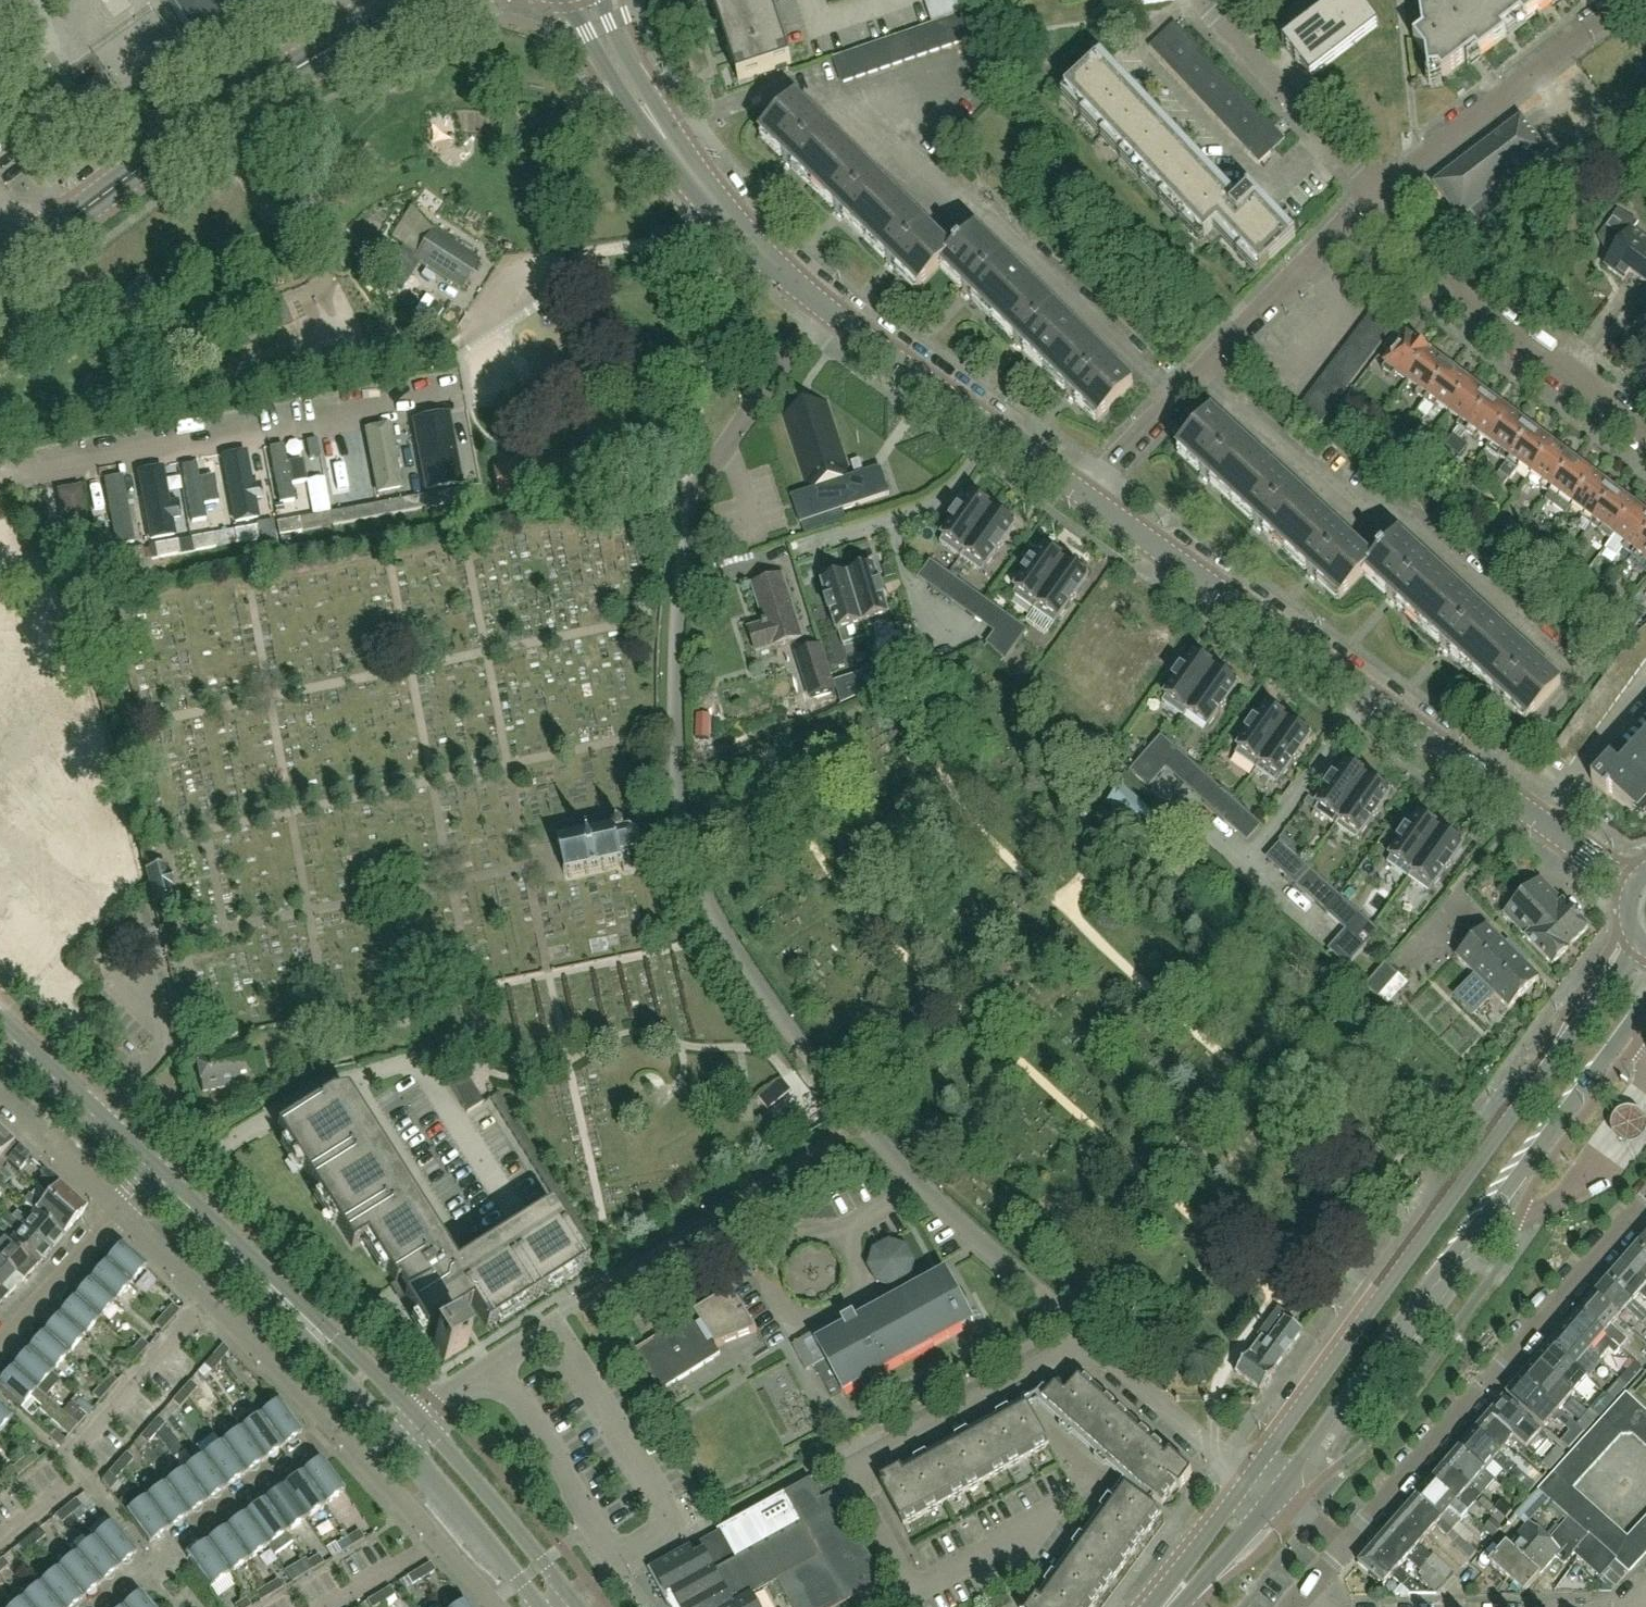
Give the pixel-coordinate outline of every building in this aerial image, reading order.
[(777,19),(771,0),(718,0),(720,5),(715,7),(719,19),(724,18),(729,33),(724,34),(724,37),(730,35),(730,34),(777,19)] [(933,24),(982,7),(980,0),(927,0),(925,1),(933,24)] [(1377,29),(1378,30),(1379,29),(1365,12),(1367,11),(1360,2),(1359,3),(1356,0),(1343,0),(1330,11),(1326,13),(1317,20),(1284,45),(1283,45),(1311,82),(1312,81),(1311,80),(1377,29)] [(1421,7),(1419,8),(1423,34),(1414,41),(1426,56),(1428,74),(1438,73),(1443,78),(1466,60),(1467,60),(1476,53),(1479,58),(1485,54),(1493,48),(1506,37),(1503,32),(1507,29),(1512,25),(1521,18),(1525,23),(1538,13),(1552,2),(1550,0),(1420,0),(1421,7)] [(991,33),(982,9),(969,13),(977,38),(990,34),(991,33)] [(977,38),(969,13),(957,17),(965,42),(977,38)] [(965,42),(957,17),(944,22),(953,46),(965,42)] [(792,64),(777,19),(730,34),(730,35),(735,50),(729,52),(733,64),(739,62),(744,77),(738,79),(739,82),(777,69),(787,66),(792,64)] [(953,46),(944,22),(934,25),(932,26),(941,51),(953,46)] [(1149,47),(1259,165),(1285,141),(1182,32),(1175,24),(1149,47)] [(941,51),(932,26),(925,28),(920,30),(928,55),(941,51)] [(928,55),(920,30),(912,33),(907,34),(916,59),(928,55)] [(916,59),(907,34),(895,39),(904,63),(916,59)] [(904,63),(895,39),(883,43),(891,67),(904,63)] [(891,67),(883,43),(871,47),(879,72),(891,67)] [(866,49),(858,51),(867,76),(879,72),(871,47),(866,49)] [(855,80),(867,76),(858,51),(846,55),(855,80)] [(855,80),(846,55),(834,60),(842,84),(855,80)] [(1230,205),(1097,64),(1098,64),(1097,63),(1065,92),(1066,93),(1067,94),(1205,240),(1211,234),(1218,227),(1260,272),(1296,238),(1295,238),(1292,241),(1281,230),(1267,215),(1270,212),(1270,211),(1261,202),(1262,201),(1254,192),(1253,193),(1235,210),(1230,205)] [(850,153),(824,127),(797,101),(774,124),(773,126),(761,138),(783,160),(788,164),(792,168),(810,186),(814,189),(850,153)] [(1515,178),(1518,176),(1548,153),(1527,126),(1526,126),(1514,125),(1514,124),(1442,179),(1443,180),(1441,191),(1440,192),(1456,212),(1456,211),(1468,213),(1468,214),(1470,213),(1480,226),(1525,191),(1515,178)] [(866,241),(902,204),(876,179),(850,153),(814,189),(835,210),(840,215),(844,219),(862,237),(866,241)] [(332,178),(323,186),(331,195),(340,187),(332,178)] [(338,208),(347,200),(338,190),(329,199),(338,208)] [(941,270),(954,256),(928,230),(902,204),(866,241),(887,262),(892,266),(896,270),(907,282),(918,293),(941,270)] [(1645,279),(1645,241),(1634,232),(1639,225),(1619,210),(1604,230),(1622,243),(1605,266),(1625,281),(1630,274),(1643,283),(1645,279)] [(481,261),(432,229),(416,254),(410,250),(398,268),(407,275),(416,261),(461,291),(481,261)] [(993,321),(1029,285),(1003,259),(977,233),(961,248),(960,246),(954,252),(956,254),(954,256),(941,270),(963,292),(967,295),(972,300),(990,318),(993,321)] [(1046,373),(1081,336),(1055,310),(1029,285),(993,321),(1015,343),(1020,347),(1023,351),(1042,369),(1046,373)] [(286,302),(277,305),(284,326),(293,323),(286,302)] [(1395,328),(1374,312),(1373,313),(1365,324),(1386,339),(1395,328)] [(1386,339),(1365,324),(1357,335),(1378,350),(1386,339)] [(1411,383),(1434,353),(1435,351),(1418,339),(1415,344),(1399,332),(1375,364),(1394,378),(1397,373),(1411,383)] [(1378,350),(1357,335),(1349,345),(1370,361),(1378,350)] [(1098,424),(1134,388),(1107,362),(1081,336),(1046,373),(1067,394),(1071,398),(1075,402),(1087,413),(1089,415),(1098,424)] [(1370,361),(1349,345),(1341,356),(1362,371),(1370,361)] [(1428,404),(1453,370),(1445,364),(1446,362),(1434,353),(1411,383),(1421,391),(1417,396),(1428,404)] [(1354,382),(1362,371),(1341,356),(1333,367),(1354,382)] [(1354,382),(1333,367),(1325,377),(1345,393),(1354,382)] [(1452,414),(1475,383),(1461,373),(1460,375),(1453,370),(1428,404),(1436,410),(1439,405),(1452,414)] [(1345,393),(1325,377),(1317,388),(1337,404),(1345,393)] [(1453,452),(1462,440),(1467,433),(1469,435),(1494,401),(1485,394),(1487,392),(1475,383),(1452,414),(1462,422),(1444,446),(1453,452)] [(1329,415),(1337,404),(1317,388),(1309,399),(1329,415)] [(1340,408),(1350,416),(1358,406),(1348,398),(1340,408)] [(851,477),(825,402),(810,407),(807,399),(802,401),(798,402),(800,410),(785,415),(811,491),(792,497),(801,524),(804,523),(807,534),(841,523),(838,512),(890,495),(881,468),(868,472),(851,477)] [(1329,415),(1309,399),(1300,409),(1300,410),(1321,426),(1329,415)] [(1493,445),(1515,415),(1507,408),(1503,404),(1501,406),(1494,401),(1469,435),(1477,441),(1481,436),(1490,443),(1493,445)] [(449,415),(411,422),(425,491),(463,484),(449,415)] [(1232,502),(1267,465),(1240,440),(1212,415),(1178,453),(1201,474),(1205,478),(1210,483),(1229,500),(1232,502)] [(1499,459),(1500,458),(1510,465),(1534,432),(1525,426),(1527,424),(1515,415),(1493,445),(1490,443),(1486,449),(1499,459)] [(390,426),(365,430),(376,494),(402,489),(390,426)] [(1534,476),(1556,445),(1542,435),(1541,437),(1534,432),(1510,465),(1495,485),(1502,490),(1509,480),(1510,481),(1521,466),(1533,475),(1534,476)] [(1389,453),(1397,442),(1388,435),(1380,446),(1389,453)] [(339,436),(320,439),(333,506),(352,502),(339,436)] [(1469,445),(1462,440),(1453,452),(1460,458),(1469,445)] [(287,445),(269,448),(279,504),(295,501),(292,484),(306,481),(302,460),(290,462),(287,445)] [(1551,496),(1575,463),(1567,457),(1569,455),(1556,445),(1534,476),(1533,475),(1529,480),(1530,483),(1537,488),(1540,488),(1551,496)] [(594,481),(588,447),(588,446),(505,462),(506,468),(496,469),(493,470),(498,498),(594,481)] [(247,452),(221,457),(234,523),(259,518),(256,501),(263,499),(260,483),(253,484),(247,452)] [(1574,506),(1597,476),(1583,466),(1582,468),(1575,463),(1551,496),(1559,502),(1563,498),(1574,506)] [(196,464),(180,467),(191,523),(206,520),(204,505),(219,502),(214,476),(199,478),(196,464)] [(1286,552),(1320,515),(1294,490),(1267,465),(1232,502),(1255,524),(1259,527),(1264,532),(1283,549),(1286,552)] [(163,467),(135,472),(149,541),(176,535),(173,520),(178,519),(175,501),(170,502),(163,467)] [(122,476),(102,479),(115,546),(135,543),(122,476)] [(1592,526),(1616,493),(1609,487),(1610,486),(1597,476),(1574,506),(1585,514),(1582,518),(1583,519),(1577,527),(1585,533),(1591,525),(1592,526)] [(80,485),(56,489),(61,520),(45,523),(50,553),(90,546),(80,485)] [(484,498),(481,485),(465,488),(467,501),(484,498)] [(450,503),(448,493),(450,492),(450,491),(425,496),(424,496),(422,496),(423,497),(425,497),(427,508),(424,508),(425,508),(425,509),(452,504),(452,503),(450,503)] [(998,507),(979,493),(976,499),(972,496),(961,512),(959,511),(952,522),(953,523),(943,537),(944,538),(940,543),(960,557),(960,558),(961,558),(998,507)] [(1616,537),(1638,507),(1624,497),(1623,498),(1616,493),(1592,526),(1601,533),(1604,528),(1616,537)] [(1466,506),(1474,512),(1482,502),(1473,495),(1466,506)] [(403,512),(401,501),(403,501),(403,500),(378,505),(377,505),(375,505),(376,506),(378,506),(380,516),(378,517),(378,518),(405,513),(405,512),(403,512)] [(1005,544),(1016,528),(1012,525),(1016,520),(998,507),(961,558),(961,559),(962,558),(982,573),(985,568),(987,569),(997,554),(998,555),(1006,544),(1005,544)] [(1638,507),(1616,537),(1606,549),(1617,557),(1623,550),(1632,557),(1645,538),(1645,513),(1638,507)] [(357,521),(355,510),(356,510),(356,509),(331,514),(333,526),(358,521),(357,521)] [(1375,565),(1347,540),(1320,515),(1286,552),(1309,573),(1313,577),(1317,581),(1329,592),(1340,602),(1365,575),(1375,565)] [(1501,530),(1515,541),(1525,528),(1511,517),(1501,530)] [(302,532),(300,519),(277,523),(279,536),(302,532)] [(278,548),(274,521),(257,524),(257,527),(234,531),(236,543),(237,544),(259,540),(261,550),(278,548)] [(1532,534),(1525,528),(1515,541),(1522,547),(1532,534)] [(216,547),(214,535),(191,539),(194,552),(217,547),(216,547)] [(1419,625),(1454,588),(1427,564),(1400,538),(1385,554),(1383,552),(1378,558),(1379,560),(1375,565),(1365,575),(1388,597),(1393,601),(1397,605),(1416,622),(1419,625)] [(1632,557),(1630,561),(1645,573),(1645,538),(1632,557)] [(180,554),(178,541),(155,546),(157,558),(180,554)] [(1034,610),(1071,559),(1052,546),(1048,551),(1045,548),(1033,564),(1032,563),(1025,574),(1026,575),(1016,589),(1017,590),(1013,595),(1033,610),(1034,611),(1035,610),(1034,610)] [(145,561),(143,552),(142,548),(119,552),(122,565),(145,561)] [(1546,569),(1554,575),(1566,559),(1558,553),(1546,569)] [(1078,596),(1089,580),(1085,577),(1089,572),(1071,559),(1034,610),(1035,610),(1055,625),(1058,620),(1059,621),(1070,606),(1071,607),(1079,596),(1078,596)] [(880,587),(875,568),(870,570),(868,563),(847,570),(865,631),(866,630),(890,623),(888,617),(889,616),(884,599),(886,599),(882,587),(880,587)] [(865,631),(847,570),(825,577),(827,583),(823,584),(828,603),(827,603),(831,616),(832,615),(838,632),(839,632),(844,646),(868,638),(865,631)] [(941,595),(954,577),(943,570),(931,587),(941,595)] [(802,639),(791,602),(783,576),(753,585),(763,616),(765,615),(767,623),(762,624),(763,626),(749,630),(756,653),(757,653),(756,650),(771,645),(772,648),(802,639)] [(952,603),(965,585),(954,577),(941,595),(952,603)] [(1473,675),(1507,638),(1507,637),(1481,613),(1454,588),(1419,625),(1442,646),(1447,651),(1451,654),(1469,671),(1473,675)] [(1634,631),(1643,620),(1626,607),(1618,618),(1617,619),(1634,631)] [(1005,641),(1018,623),(1007,615),(994,633),(1005,641)] [(1016,648),(1028,630),(1018,623),(1005,641),(1016,648)] [(1526,724),(1561,687),(1534,662),(1507,638),(1473,675),(1496,696),(1500,699),(1504,703),(1507,706),(1515,714),(1526,724)] [(830,676),(821,646),(807,650),(821,694),(835,690),(830,676)] [(877,669),(899,662),(895,650),(874,657),(877,669)] [(1183,717),(1220,666),(1202,653),(1198,658),(1195,655),(1183,671),(1182,670),(1174,681),(1176,682),(1165,696),(1166,697),(1163,702),(1183,717)] [(1227,703),(1238,687),(1235,684),(1239,679),(1220,666),(1183,717),(1184,718),(1188,712),(1209,728),(1220,713),(1221,714),(1228,704),(1227,703)] [(1256,769),(1293,718),(1275,705),(1271,710),(1267,707),(1256,723),(1255,722),(1247,733),(1248,734),(1238,748),(1239,749),(1236,754),(1256,769)] [(697,741),(711,741),(711,717),(697,717),(697,741)] [(1300,755),(1311,739),(1308,736),(1311,731),(1293,718),(1256,769),(1257,770),(1277,784),(1281,779),(1282,780),(1292,765),(1294,766),(1301,756),(1300,755)] [(1157,761),(1171,745),(1162,736),(1147,752),(1157,761)] [(1619,769),(1610,761),(1592,781),(1606,794),(1607,795),(1610,793),(1634,815),(1638,818),(1645,810),(1645,739),(1619,769)] [(1167,769),(1181,753),(1171,745),(1157,761),(1167,769)] [(1372,774),(1354,761),(1350,767),(1347,764),(1335,780),(1334,779),(1326,790),(1328,791),(1317,805),(1318,806),(1315,811),(1335,825),(1335,826),(1336,827),(1336,826),(1372,774)] [(1379,812),(1391,795),(1387,793),(1391,787),(1372,774),(1336,826),(1357,841),(1360,836),(1361,837),(1372,822),(1373,823),(1380,812),(1379,812)] [(1220,817),(1234,801),(1220,788),(1205,804),(1220,817)] [(1170,832),(1126,791),(1111,807),(1125,820),(1122,823),(1138,838),(1141,835),(1155,848),(1170,832)] [(1234,831),(1249,814),(1234,801),(1220,817),(1234,831)] [(1408,878),(1445,827),(1427,813),(1423,819),(1419,816),(1408,832),(1407,831),(1399,842),(1400,843),(1390,857),(1391,858),(1388,863),(1408,877),(1408,878)] [(638,855),(642,849),(644,849),(645,846),(642,845),(641,839),(643,837),(641,835),(639,836),(633,832),(634,830),(630,829),(630,831),(626,832),(625,827),(621,825),(617,826),(615,828),(615,827),(612,828),(612,830),(598,833),(598,831),(595,832),(595,834),(581,837),(581,834),(578,835),(578,837),(564,840),(564,838),(561,839),(561,841),(559,842),(560,843),(557,844),(558,847),(560,847),(566,872),(564,872),(564,875),(567,875),(567,877),(569,876),(570,879),(573,878),(572,876),(586,873),(587,875),(590,874),(589,872),(603,869),(604,871),(607,870),(606,868),(620,865),(621,867),(624,867),(624,870),(623,872),(626,873),(627,872),(638,869),(640,870),(641,868),(640,867),(638,858),(639,857),(638,855)] [(1452,864),(1463,848),(1460,845),(1464,840),(1445,827),(1408,878),(1408,877),(1408,878),(1409,879),(1409,878),(1429,893),(1433,888),(1434,889),(1444,874),(1446,875),(1453,864),(1452,864)] [(1301,890),(1315,874),(1301,861),(1286,877),(1301,890)] [(173,887),(170,875),(169,875),(167,865),(146,871),(153,902),(174,897),(172,887),(173,887)] [(1315,903),(1330,887),(1315,874),(1301,890),(1315,903)] [(1589,929),(1564,903),(1563,903),(1540,879),(1504,915),(1507,918),(1526,939),(1552,966),(1569,950),(1568,949),(1589,929)] [(1345,930),(1360,914),(1340,896),(1325,913),(1345,930)] [(1379,932),(1360,914),(1345,930),(1365,948),(1379,932)] [(1539,978),(1507,946),(1487,926),(1456,957),(1478,978),(1460,996),(1476,1012),(1494,994),(1509,1009),(1539,978)] [(1379,997),(1400,974),(1387,963),(1366,985),(1379,997)] [(255,1082),(247,1045),(221,1050),(195,1056),(202,1092),(229,1087),(255,1082)] [(461,1071),(446,1080),(467,1114),(483,1103),(462,1070),(461,1071)] [(395,1285),(398,1283),(402,1289),(407,1296),(404,1298),(415,1317),(418,1315),(421,1320),(422,1321),(428,1331),(471,1304),(486,1327),(498,1320),(496,1317),(524,1300),(525,1303),(546,1289),(545,1287),(574,1268),(576,1270),(588,1263),(555,1212),(453,1276),(449,1269),(446,1271),(438,1258),(441,1256),(338,1093),(330,1095),(276,1129),(277,1130),(284,1142),(287,1140),(305,1169),(303,1171),(318,1195),(321,1193),(339,1222),(336,1224),(352,1248),(369,1237),(378,1251),(376,1252),(388,1270),(386,1271),(394,1283),(395,1285)] [(499,1093),(491,1098),(497,1108),(505,1104),(499,1093)] [(1643,1131),(1645,1125),(1645,1113),(1643,1108),(1636,1102),(1628,1100),(1620,1102),(1613,1108),(1610,1115),(1610,1124),(1613,1131),(1620,1136),(1628,1138),(1637,1136),(1643,1131)] [(511,1113),(505,1104),(497,1108),(503,1118),(511,1113)] [(517,1122),(511,1113),(503,1118),(509,1127),(517,1122)] [(522,1132),(517,1122),(509,1127),(514,1136),(522,1132)] [(13,1143),(0,1130),(0,1157),(13,1143)] [(528,1141),(522,1132),(514,1136),(520,1146),(528,1141)] [(534,1150),(528,1141),(520,1146),(526,1155),(534,1150)] [(25,1162),(29,1157),(19,1148),(6,1162),(18,1173),(27,1163),(25,1162)] [(540,1159),(534,1150),(526,1155),(532,1164),(540,1159)] [(546,1169),(540,1159),(532,1164),(537,1174),(546,1169)] [(551,1178),(546,1169),(537,1174),(543,1183),(551,1178)] [(6,1187),(13,1180),(2,1170),(0,1173),(0,1182),(6,1187)] [(87,1209),(44,1170),(38,1178),(41,1180),(34,1188),(39,1192),(41,1189),(45,1192),(48,1195),(46,1197),(75,1222),(87,1209)] [(557,1187),(551,1178),(543,1183),(549,1192),(557,1187)] [(563,1197),(557,1187),(549,1192),(555,1202),(563,1197)] [(75,1222),(46,1197),(41,1204),(30,1195),(23,1202),(31,1209),(64,1236),(75,1222)] [(569,1206),(563,1197),(555,1202),(561,1211),(569,1206)] [(574,1215),(569,1206),(561,1211),(566,1220),(574,1215)] [(64,1236),(31,1209),(28,1213),(32,1215),(27,1220),(17,1212),(13,1218),(12,1218),(18,1223),(51,1251),(64,1236)] [(13,1229),(18,1223),(12,1218),(7,1214),(0,1222),(11,1231),(13,1229)] [(580,1225),(574,1215),(566,1220),(572,1230),(580,1225)] [(51,1251),(18,1223),(13,1229),(17,1233),(9,1242),(38,1266),(51,1251)] [(586,1234),(580,1225),(572,1230),(578,1239),(586,1234)] [(592,1243),(586,1234),(578,1239),(584,1248),(592,1243)] [(1637,1248),(1645,1256),(1645,1238),(1637,1248)] [(974,1321),(969,1312),(948,1275),(916,1293),(910,1281),(911,1280),(916,1262),(907,1246),(890,1241),(873,1250),(868,1268),(877,1284),(895,1289),(897,1288),(903,1300),(859,1324),(854,1316),(842,1323),(847,1331),(828,1341),(823,1331),(794,1345),(806,1371),(815,1366),(832,1398),(843,1393),(843,1392),(963,1326),(974,1321)] [(4,1242),(0,1246),(0,1265),(21,1283),(36,1268),(4,1242)] [(598,1254),(592,1243),(584,1248),(590,1259),(598,1254)] [(146,1267),(122,1246),(105,1264),(130,1286),(146,1267)] [(1637,1248),(1623,1264),(1645,1284),(1645,1256),(1637,1248)] [(130,1286),(105,1264),(90,1281),(114,1303),(130,1286)] [(1623,1264),(1608,1281),(1635,1304),(1642,1295),(1645,1299),(1645,1284),(1623,1264)] [(0,1265),(0,1292),(7,1298),(21,1283),(0,1265)] [(114,1303),(90,1281),(74,1299),(99,1321),(114,1303)] [(1634,1304),(1635,1304),(1608,1281),(1594,1297),(1620,1320),(1627,1312),(1643,1326),(1645,1323),(1645,1314),(1634,1304)] [(716,1348),(758,1332),(732,1291),(636,1351),(662,1392),(721,1355),(716,1348)] [(1620,1320),(1594,1297),(1580,1313),(1606,1336),(1621,1349),(1629,1340),(1614,1327),(1620,1320)] [(99,1321),(74,1299),(59,1317),(83,1338),(99,1321)] [(171,1322),(180,1311),(172,1305),(163,1315),(171,1322)] [(1621,1349),(1606,1336),(1580,1313),(1565,1330),(1599,1359),(1598,1359),(1600,1361),(1610,1350),(1615,1355),(1621,1349)] [(1293,1348),(1304,1333),(1303,1332),(1279,1314),(1261,1338),(1263,1340),(1259,1345),(1282,1362),(1286,1357),(1288,1358),(1294,1349),(1293,1348)] [(171,1322),(163,1315),(154,1325),(162,1332),(171,1322)] [(83,1338),(59,1317),(43,1334),(68,1356),(83,1338)] [(468,1347),(457,1329),(433,1344),(444,1362),(468,1347)] [(1599,1359),(1565,1330),(1551,1346),(1585,1375),(1589,1379),(1592,1375),(1590,1373),(1600,1361),(1598,1359),(1599,1359)] [(68,1356),(43,1334),(28,1352),(52,1373),(68,1356)] [(148,1347),(141,1340),(132,1350),(139,1357),(148,1347)] [(229,1352),(223,1345),(213,1355),(220,1362),(229,1352)] [(1276,1372),(1282,1362),(1259,1345),(1237,1375),(1262,1393),(1277,1373),(1276,1372)] [(1585,1375),(1551,1346),(1537,1362),(1563,1385),(1574,1395),(1589,1379),(1585,1375)] [(130,1367),(139,1357),(132,1350),(123,1360),(130,1367)] [(52,1373),(28,1352),(12,1369),(37,1391),(52,1373)] [(220,1362),(213,1355),(204,1365),(211,1372),(220,1362)] [(1574,1395),(1563,1385),(1537,1362),(1522,1379),(1560,1411),(1574,1395)] [(1635,1379),(1643,1369),(1635,1362),(1621,1379),(1628,1386),(1635,1379)] [(30,1398),(41,1408),(39,1411),(68,1437),(77,1427),(70,1420),(37,1391),(12,1369),(0,1383),(0,1391),(20,1409),(30,1398)] [(108,1392),(117,1382),(110,1375),(101,1385),(108,1392)] [(1170,1455),(1082,1377),(1068,1392),(1059,1384),(1043,1401),(1050,1408),(1141,1489),(1163,1505),(1176,1486),(1181,1490),(1192,1474),(1171,1454),(1170,1455)] [(1576,1425),(1560,1411),(1522,1379),(1507,1395),(1545,1428),(1552,1420),(1556,1424),(1558,1422),(1570,1433),(1576,1426),(1576,1425)] [(1621,1393),(1628,1386),(1621,1379),(1606,1395),(1613,1401),(1621,1393)] [(197,1388),(190,1382),(181,1392),(188,1398),(197,1388)] [(99,1402),(108,1392),(101,1385),(92,1395),(99,1402)] [(179,1408),(188,1398),(181,1392),(172,1402),(179,1408)] [(1604,1412),(1613,1401),(1606,1395),(1605,1393),(1595,1404),(1587,1412),(1596,1420),(1604,1412)] [(1626,1396),(1604,1420),(1622,1437),(1633,1437),(1645,1423),(1645,1413),(1626,1396)] [(1550,1442),(1503,1400),(1489,1417),(1515,1440),(1515,1439),(1536,1457),(1550,1442)] [(298,1429),(279,1402),(259,1416),(278,1443),(298,1429)] [(0,1406),(0,1431),(12,1418),(0,1406)] [(904,1527),(1050,1446),(1028,1407),(904,1476),(899,1466),(893,1469),(881,1476),(886,1486),(882,1488),(904,1527)] [(278,1443),(259,1416),(254,1409),(236,1424),(240,1430),(259,1457),(278,1443)] [(77,1427),(86,1417),(79,1410),(70,1420),(77,1427)] [(1583,1435),(1596,1420),(1587,1412),(1576,1425),(1576,1426),(1583,1435)] [(149,1428),(156,1434),(165,1424),(158,1417),(149,1428)] [(1516,1458),(1507,1449),(1515,1440),(1489,1417),(1474,1433),(1513,1467),(1524,1477),(1536,1487),(1543,1478),(1518,1456),(1516,1458)] [(1622,1437),(1604,1420),(1596,1429),(1614,1446),(1622,1437)] [(1645,1442),(1645,1423),(1633,1437),(1642,1446),(1645,1442)] [(1570,1449),(1583,1435),(1576,1426),(1570,1433),(1561,1442),(1570,1449)] [(156,1434),(149,1428),(140,1437),(147,1443),(156,1434)] [(1614,1446),(1596,1429),(1588,1438),(1606,1455),(1614,1446)] [(259,1457),(240,1430),(221,1444),(240,1470),(259,1457)] [(1513,1467),(1474,1433),(1460,1449),(1485,1472),(1494,1462),(1507,1474),(1518,1484),(1524,1477),(1513,1467)] [(57,1435),(54,1439),(61,1445),(64,1441),(57,1435)] [(1606,1455),(1588,1438),(1580,1447),(1598,1463),(1606,1455)] [(240,1470),(221,1444),(202,1458),(221,1484),(240,1470)] [(1598,1463),(1580,1447),(1572,1455),(1590,1472),(1598,1463)] [(1565,1454),(1558,1448),(1544,1463),(1551,1470),(1565,1454)] [(1495,1480),(1485,1472),(1460,1449),(1446,1466),(1481,1497),(1495,1480)] [(28,1468),(38,1460),(32,1452),(22,1461),(28,1468)] [(124,1469),(133,1459),(126,1453),(117,1463),(124,1469)] [(1590,1472),(1572,1455),(1564,1464),(1582,1481),(1590,1472)] [(221,1484),(202,1458),(187,1469),(183,1472),(202,1498),(221,1484)] [(28,1468),(22,1461),(11,1469),(17,1477),(28,1468)] [(115,1479),(124,1469),(117,1463),(108,1473),(115,1479)] [(1582,1481),(1564,1464),(1555,1474),(1574,1490),(1582,1481)] [(344,1492),(325,1465),(305,1480),(325,1506),(344,1492)] [(1481,1497),(1446,1466),(1431,1482),(1466,1513),(1467,1513),(1481,1497)] [(202,1498),(183,1472),(164,1485),(183,1512),(202,1498)] [(885,1584),(824,1473),(720,1531),(737,1561),(716,1572),(704,1552),(695,1557),(690,1547),(652,1568),(668,1597),(674,1594),(681,1606),(843,1606),(861,1597),(885,1584)] [(1551,1544),(1548,1542),(1529,1523),(1541,1510),(1544,1512),(1552,1504),(1557,1509),(1574,1490),(1555,1474),(1516,1516),(1526,1526),(1508,1546),(1491,1564),(1507,1579),(1513,1573),(1517,1576),(1524,1568),(1527,1571),(1551,1544)] [(325,1506),(305,1480),(286,1493),(305,1520),(325,1506)] [(1466,1513),(1431,1482),(1417,1498),(1468,1544),(1474,1536),(1460,1524),(1468,1514),(1467,1513),(1466,1513)] [(183,1512),(164,1485),(145,1499),(164,1526),(183,1512)] [(118,1503),(145,1540),(164,1526),(145,1499),(138,1489),(118,1503)] [(1162,1515),(1126,1489),(1042,1603),(1033,1596),(1028,1602),(1025,1606),(1094,1606),(1162,1515)] [(1566,1517),(1583,1498),(1574,1490),(1557,1509),(1566,1517)] [(305,1520),(286,1493),(267,1507),(286,1534),(305,1520)] [(1468,1544),(1417,1498),(1402,1515),(1427,1537),(1436,1528),(1470,1558),(1476,1551),(1468,1544)] [(1575,1525),(1592,1506),(1583,1498),(1566,1517),(1568,1519),(1575,1525)] [(1479,1504),(1489,1513),(1494,1508),(1483,1499),(1479,1504)] [(72,1515),(81,1507),(75,1500),(65,1508),(72,1515)] [(1507,1519),(1513,1511),(1507,1505),(1503,1502),(1496,1510),(1507,1519)] [(1584,1533),(1601,1515),(1592,1506),(1575,1525),(1584,1533)] [(286,1534),(267,1507),(248,1521),(267,1547),(274,1557),(293,1543),(286,1534)] [(55,1516),(61,1524),(72,1515),(65,1508),(55,1516)] [(1419,1546),(1427,1537),(1402,1515),(1388,1531),(1446,1583),(1454,1573),(1434,1556),(1432,1558),(1419,1546)] [(1593,1542),(1610,1523),(1601,1515),(1584,1533),(1593,1542)] [(132,1549),(111,1524),(105,1517),(87,1533),(93,1540),(114,1565),(132,1549)] [(364,1539),(359,1531),(351,1518),(339,1527),(347,1538),(352,1546),(364,1539)] [(1616,1562),(1602,1550),(1593,1542),(1584,1533),(1575,1525),(1568,1519),(1548,1542),(1551,1544),(1527,1571),(1524,1568),(1517,1576),(1513,1573),(1507,1579),(1524,1594),(1541,1576),(1540,1575),(1557,1557),(1565,1564),(1574,1554),(1600,1578),(1601,1579),(1616,1562)] [(267,1547),(248,1521),(229,1535),(248,1561),(267,1547)] [(1645,1521),(1636,1530),(1645,1539),(1645,1522),(1645,1521)] [(1494,1522),(1486,1530),(1496,1538),(1503,1530),(1494,1522)] [(1602,1550),(1619,1531),(1610,1523),(1593,1542),(1602,1550)] [(45,1536),(39,1529),(29,1537),(35,1545),(45,1536)] [(1645,1557),(1645,1539),(1636,1530),(1628,1539),(1630,1575),(1645,1557)] [(1446,1583),(1388,1531),(1374,1547),(1399,1569),(1407,1560),(1420,1571),(1421,1570),(1426,1575),(1421,1580),(1436,1594),(1446,1583)] [(1630,1575),(1628,1539),(1619,1531),(1602,1550),(1616,1562),(1628,1573),(1630,1575)] [(248,1561),(229,1535),(210,1549),(229,1575),(248,1561)] [(24,1553),(35,1545),(29,1537),(18,1546),(24,1553)] [(352,1546),(347,1538),(336,1545),(341,1553),(352,1546)] [(114,1565),(93,1540),(75,1555),(96,1580),(114,1565)] [(1428,1595),(1399,1569),(1374,1547),(1359,1564),(1384,1586),(1393,1577),(1413,1595),(1428,1595)] [(229,1575),(210,1549),(190,1563),(209,1589),(229,1575)] [(344,1554),(329,1561),(336,1573),(350,1566),(344,1554)] [(96,1580),(75,1555),(57,1570),(78,1595),(96,1580)] [(324,1563),(319,1555),(307,1562),(313,1570),(324,1563)] [(3,1558),(0,1561),(0,1573),(9,1566),(3,1558)] [(313,1570),(307,1562),(295,1569),(300,1577),(313,1570)] [(1592,1587),(1591,1592),(1612,1591),(1628,1573),(1616,1562),(1601,1579),(1600,1578),(1592,1587)] [(435,1571),(430,1563),(419,1570),(424,1578),(435,1571)] [(57,1570),(39,1585),(58,1606),(64,1606),(78,1595),(57,1570)] [(424,1578),(419,1570),(407,1577),(412,1585),(424,1578)] [(283,1588),(278,1580),(267,1587),(272,1595),(283,1588)] [(39,1585),(21,1601),(27,1606),(58,1606),(39,1585)] [(272,1595),(267,1587),(255,1594),(260,1602),(272,1595)] [(395,1595),(390,1587),(378,1594),(383,1602),(395,1595)] [(383,1602),(378,1594),(367,1601),(370,1606),(375,1606),(383,1602)] [(144,1599),(134,1606),(151,1606),(144,1599)] [(246,1599),(234,1606),(235,1606),(251,1606),(246,1599)]
